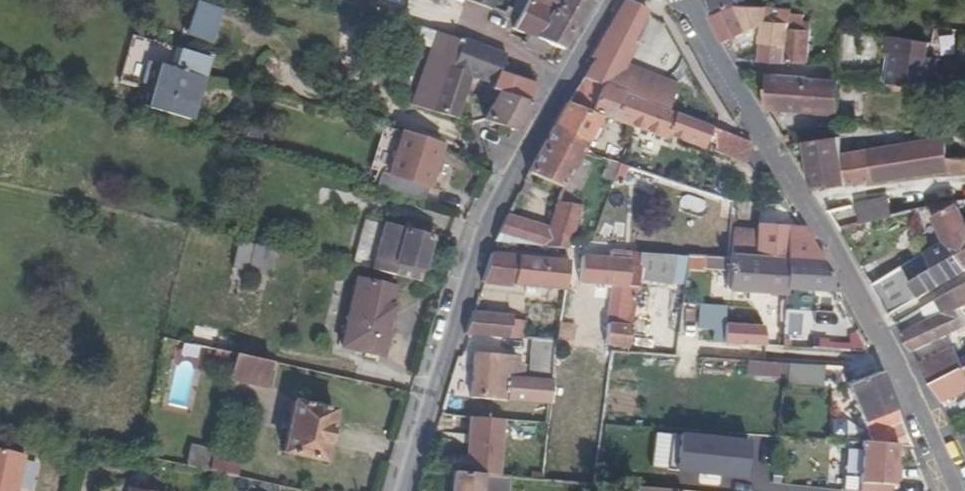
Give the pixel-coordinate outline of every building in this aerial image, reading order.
[(467,0),(491,10),(492,9),(495,0),(467,0)] [(527,0),(517,0),(513,9),(507,6),(504,15),(517,20),(527,0)] [(512,28),(529,36),(535,39),(548,44),(563,50),(592,0),(528,0),(527,0),(517,20),(512,28)] [(584,79),(600,87),(602,84),(615,90),(626,65),(635,44),(631,42),(637,31),(648,8),(648,0),(624,0),(610,23),(591,57),(595,59),(584,79)] [(714,16),(737,6),(735,0),(708,0),(714,16)] [(224,9),(195,1),(185,36),(213,44),(224,9)] [(714,16),(711,17),(724,44),(729,41),(765,25),(761,63),(785,64),(785,62),(791,13),(791,8),(737,6),(714,16)] [(490,20),(463,9),(454,35),(463,38),(481,45),(490,20)] [(791,13),(785,62),(807,64),(810,31),(811,23),(803,22),(791,13)] [(415,28),(412,43),(430,46),(433,30),(415,28)] [(462,41),(437,32),(424,67),(446,74),(433,112),(455,119),(469,77),(492,86),(499,72),(507,55),(481,45),(463,38),(462,41)] [(121,83),(141,89),(149,62),(174,69),(208,79),(214,59),(186,50),(135,35),(121,83)] [(535,39),(529,36),(526,44),(545,52),(548,44),(535,39)] [(928,43),(890,37),(887,53),(893,54),(888,84),(893,84),(907,85),(931,87),(936,58),(926,57),(928,43)] [(893,54),(887,53),(882,78),(882,83),(888,84),(893,54)] [(174,69),(149,62),(141,89),(137,104),(196,121),(208,79),(174,69)] [(656,76),(626,65),(615,90),(621,92),(646,102),(653,85),(656,76)] [(433,112),(446,74),(424,67),(411,105),(433,112)] [(536,85),(499,72),(492,86),(490,90),(527,102),(536,85)] [(833,79),(768,74),(765,110),(839,115),(841,80),(833,79)] [(567,103),(553,128),(587,144),(601,118),(589,113),(600,87),(584,79),(569,104),(567,103)] [(615,90),(602,84),(600,87),(589,113),(601,118),(611,120),(621,92),(615,90)] [(907,85),(893,84),(892,91),(907,92),(907,85)] [(675,92),(653,85),(646,102),(668,111),(674,94),(675,92)] [(931,87),(907,85),(907,92),(906,98),(923,99),(922,107),(939,109),(936,87),(931,87)] [(527,102),(490,90),(483,103),(491,105),(483,120),(495,124),(514,130),(518,131),(533,104),(527,102)] [(611,120),(632,127),(666,139),(667,136),(702,149),(708,134),(711,126),(678,113),(676,112),(675,114),(668,111),(646,102),(621,92),(611,120)] [(684,97),(674,94),(668,111),(675,114),(676,112),(678,113),(684,97)] [(751,143),(711,126),(708,134),(712,136),(710,141),(716,143),(714,150),(745,161),(751,143)] [(553,128),(528,173),(563,189),(582,154),(587,144),(553,128)] [(442,146),(401,133),(388,174),(381,172),(375,189),(424,204),(442,146)] [(839,136),(807,141),(814,185),(817,190),(838,187),(845,186),(875,182),(870,151),(842,155),(839,136)] [(639,139),(630,137),(625,153),(639,157),(641,149),(636,148),(639,139)] [(870,151),(875,182),(950,173),(948,159),(945,138),(870,151)] [(607,161),(619,165),(623,152),(605,146),(601,159),(607,161)] [(948,159),(950,173),(964,170),(964,159),(948,159)] [(619,165),(607,161),(602,177),(614,180),(619,165)] [(856,204),(861,223),(892,216),(887,197),(856,204)] [(582,205),(557,202),(549,227),(542,247),(566,250),(570,248),(582,205)] [(829,211),(839,228),(861,223),(856,204),(829,211)] [(945,241),(949,239),(964,268),(964,220),(957,204),(934,216),(945,241)] [(542,247),(549,227),(507,214),(495,242),(542,247)] [(405,223),(403,230),(428,236),(430,230),(405,223)] [(385,225),(372,271),(419,282),(431,237),(428,236),(403,230),(385,225)] [(729,259),(786,262),(787,228),(757,226),(756,231),(731,229),(729,259)] [(823,264),(804,229),(787,228),(786,262),(823,264)] [(925,252),(872,285),(890,314),(964,271),(964,268),(949,239),(945,241),(925,252)] [(271,276),(277,250),(238,241),(232,267),(271,276)] [(638,280),(642,253),(611,251),(610,259),(582,257),(580,284),(611,286),(621,287),(616,318),(615,324),(608,324),(605,346),(628,348),(638,280)] [(570,260),(491,253),(482,282),(513,286),(565,290),(570,260)] [(671,284),(676,255),(642,253),(638,280),(671,284)] [(784,289),(786,262),(729,259),(703,257),(702,273),(728,275),(727,290),(784,294),(784,289)] [(786,262),(784,289),(838,292),(823,264),(786,262)] [(398,289),(357,280),(342,347),(383,356),(398,289)] [(935,300),(923,307),(928,320),(900,332),(912,352),(964,327),(964,321),(963,317),(959,309),(964,307),(964,283),(935,300)] [(616,318),(621,287),(611,286),(607,317),(616,318)] [(725,306),(701,304),(699,328),(714,330),(713,344),(765,347),(763,327),(724,325),(725,306)] [(727,307),(727,322),(753,323),(754,308),(727,307)] [(802,333),(803,311),(784,310),(783,332),(802,333)] [(513,315),(472,312),(465,334),(524,339),(527,321),(512,320),(513,315)] [(575,326),(559,324),(556,342),(555,343),(572,346),(575,326)] [(189,345),(236,355),(240,341),(218,336),(219,330),(194,325),(189,345)] [(866,345),(858,330),(848,335),(848,341),(838,341),(838,352),(858,353),(863,353),(865,351),(866,348),(866,345)] [(811,350),(838,352),(838,341),(838,336),(811,335),(811,350)] [(555,343),(556,342),(535,340),(533,358),(554,360),(555,343)] [(919,363),(931,383),(963,368),(952,347),(919,363)] [(518,357),(475,354),(471,398),(526,403),(550,405),(552,381),(521,378),(516,377),(517,368),(518,357)] [(272,363),(236,355),(230,380),(266,388),(272,363)] [(788,379),(788,364),(745,361),(745,375),(785,379),(788,379)] [(943,402),(964,391),(964,367),(963,368),(931,383),(943,402)] [(896,446),(911,447),(881,372),(848,386),(872,444),(896,446)] [(334,411),(294,402),(283,452),(323,461),(334,411)] [(549,415),(550,405),(526,403),(526,409),(541,411),(541,415),(549,415)] [(457,458),(456,473),(498,477),(503,421),(471,418),(468,459),(457,458)] [(670,477),(746,479),(748,439),(671,436),(670,477)] [(896,446),(872,444),(861,443),(858,483),(860,483),(859,490),(891,490),(892,485),(894,485),(896,446)] [(190,445),(185,466),(236,477),(240,462),(241,457),(190,445)] [(25,455),(0,449),(0,490),(17,490),(25,455)] [(855,486),(857,450),(845,450),(843,486),(855,486)] [(240,462),(236,477),(256,481),(260,466),(240,462)] [(509,477),(498,477),(456,473),(452,473),(450,490),(508,490),(509,477)]
